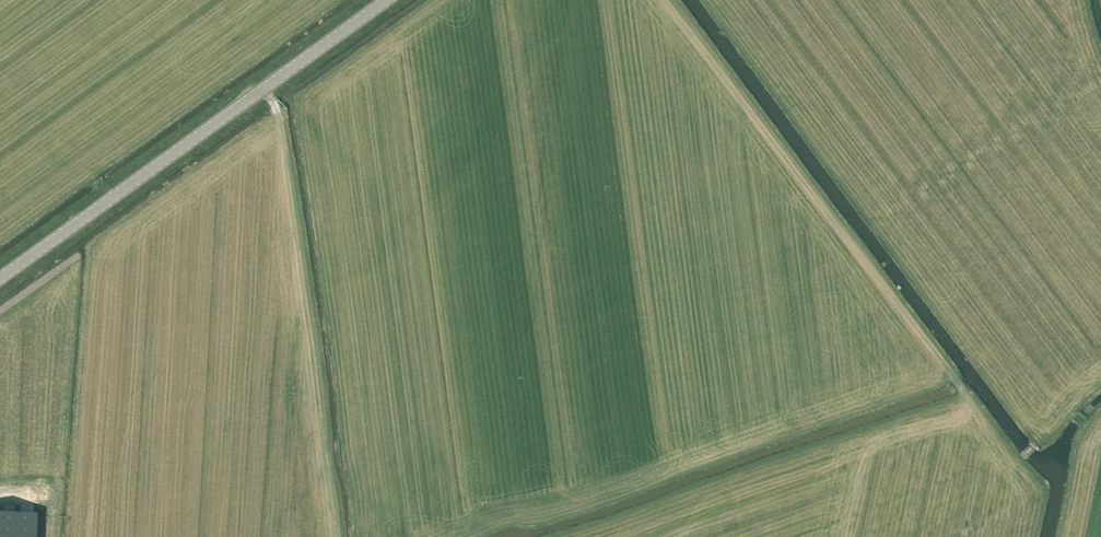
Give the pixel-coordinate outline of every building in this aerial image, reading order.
[(34,514),(0,513),(0,536),(34,536),(34,514)]
